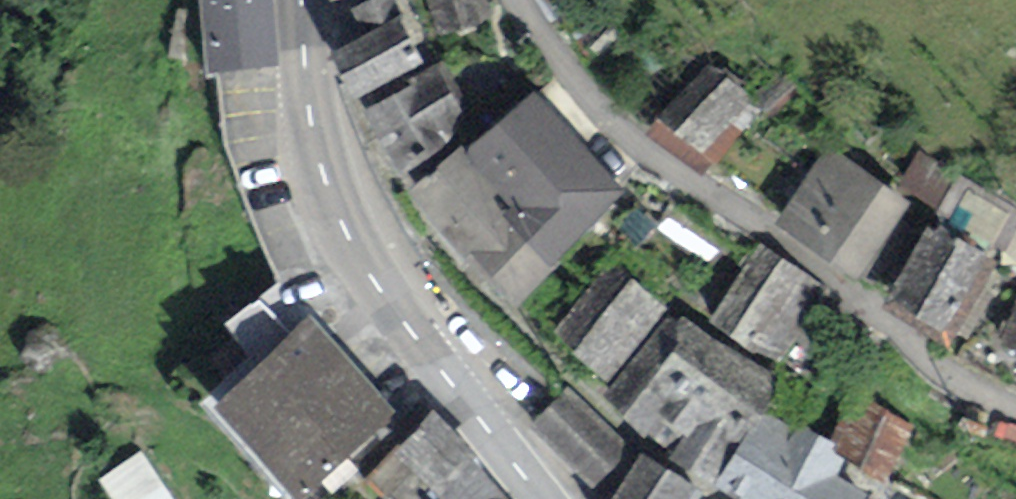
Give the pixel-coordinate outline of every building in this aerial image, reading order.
[(203,69),(279,63),(274,0),(198,0),(203,69)] [(350,8),(364,35),(332,51),(356,98),(426,63),(395,0),(367,0),(350,8)] [(435,35),(491,20),(485,0),(426,0),(435,35)] [(737,84),(711,61),(650,128),(706,178),(795,79),(766,53),(737,84)] [(441,62),(407,80),(411,87),(364,112),(398,175),(479,131),(474,122),(441,62)] [(626,193),(531,93),(469,152),(464,156),(501,195),(491,204),(549,265),(557,258),(626,193)] [(774,222),(855,280),(911,202),(830,144),(774,222)] [(564,264),(557,258),(549,265),(491,204),(501,195),(464,156),(469,152),(462,145),(404,192),(432,234),(509,315),(564,264)] [(918,152),(898,186),(939,210),(960,174),(918,152)] [(960,174),(939,210),(884,304),(948,342),(1015,226),(1015,207),(960,174)] [(825,286),(758,244),(708,322),(775,364),(825,286)] [(618,263),(553,333),(604,380),(669,311),(618,263)] [(1000,340),(1015,347),(1015,301),(1000,340)] [(673,310),(604,388),(598,395),(671,457),(712,482),(780,384),(673,310)] [(294,498),(302,498),(397,414),(309,317),(210,406),(294,498)] [(568,387),(531,425),(599,498),(612,498),(639,456),(568,387)] [(914,426),(852,394),(828,441),(836,447),(832,454),(845,461),(885,481),(914,426)] [(717,489),(734,498),(871,498),(872,497),(836,476),(845,461),(832,454),(836,447),(828,441),(767,405),(763,413),(717,489)] [(432,411),(371,476),(395,498),(443,498),(482,458),(432,411)] [(103,476),(118,498),(175,498),(143,450),(103,476)] [(641,453),(639,456),(612,498),(688,498),(695,488),(641,453)]
